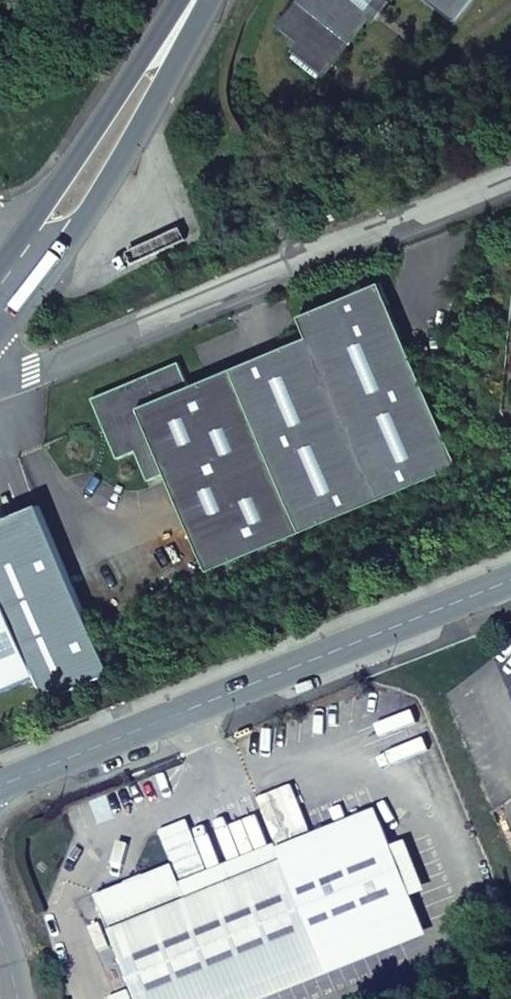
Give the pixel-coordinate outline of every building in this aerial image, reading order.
[(306,5),(302,1),(281,29),(303,47),(329,67),(350,40),(347,36),(363,14),(367,18),(381,0),(310,0),(306,5)] [(473,0),(427,0),(455,23),(473,0)] [(350,40),(367,18),(363,14),(347,36),(350,40)] [(318,82),(329,67),(303,47),(291,62),(318,82)] [(204,568),(455,467),(379,281),(297,315),(306,336),(187,384),(176,359),(99,391),(100,394),(95,407),(105,411),(111,426),(104,430),(115,455),(133,448),(145,477),(163,470),(204,568)] [(100,394),(99,391),(90,395),(95,407),(100,394)] [(105,411),(95,407),(104,430),(111,426),(105,411)] [(0,597),(0,685),(32,672),(0,597)] [(285,868),(323,965),(422,925),(385,828),(285,868)] [(285,868),(277,849),(275,850),(180,888),(188,906),(285,868)] [(323,965),(285,868),(188,906),(180,888),(173,870),(96,902),(135,998),(236,998),(323,965)]
